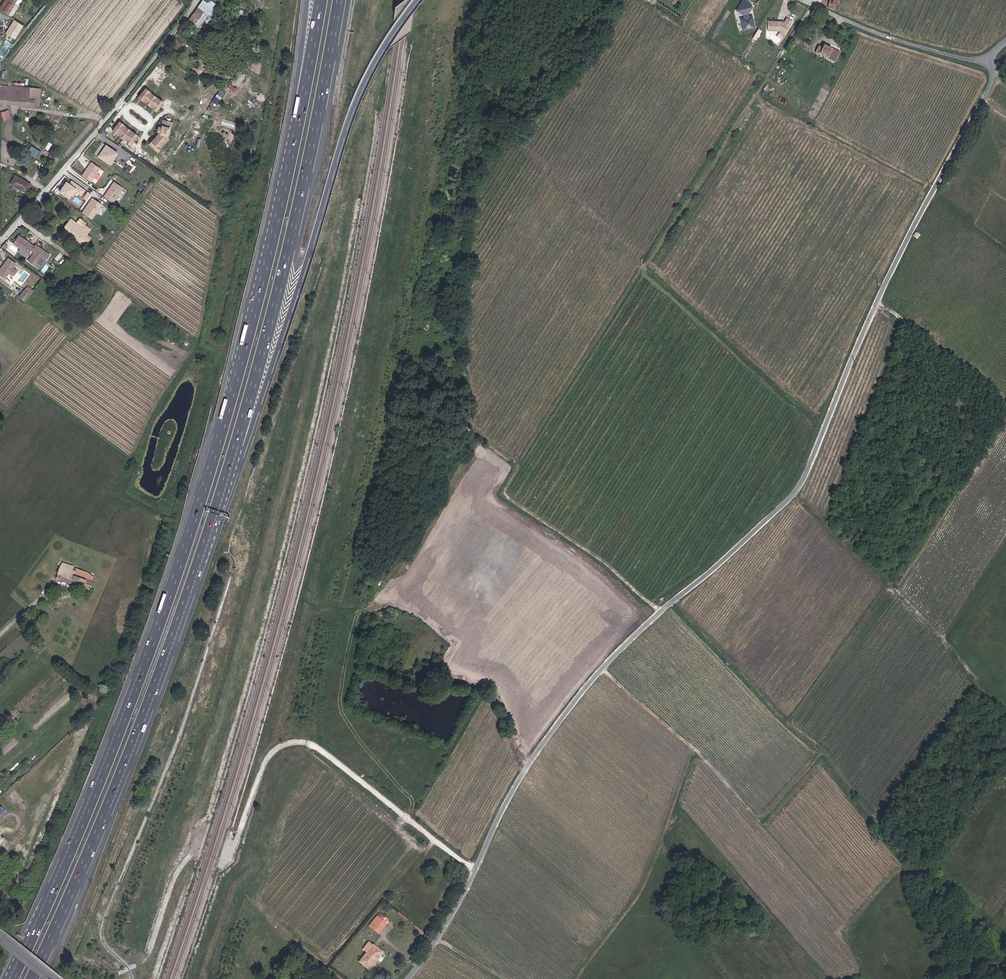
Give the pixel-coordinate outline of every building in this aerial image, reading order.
[(19,0),(7,0),(0,11),(9,16),(19,0)] [(193,19),(202,27),(213,13),(215,15),(222,5),(216,0),(206,0),(206,1),(193,19)] [(751,7),(741,1),(735,10),(742,15),(743,18),(740,19),(742,30),(753,27),(750,16),(747,17),(746,14),(751,7)] [(778,31),(784,34),(792,21),(785,17),(782,22),(780,20),(765,21),(764,30),(778,31)] [(25,28),(16,23),(8,37),(17,42),(25,28)] [(839,52),(820,43),(813,52),(833,62),(839,52)] [(142,95),(149,100),(152,103),(151,104),(155,107),(156,107),(160,102),(163,99),(162,99),(158,95),(157,96),(147,89),(148,88),(143,84),(143,85),(142,84),(140,87),(141,88),(137,93),(137,94),(141,97),(142,95)] [(4,102),(4,106),(12,107),(14,89),(6,88),(4,102)] [(14,89),(12,107),(40,109),(41,102),(40,102),(41,91),(14,89)] [(1,112),(4,120),(12,118),(9,109),(1,112)] [(116,129),(120,132),(127,137),(126,138),(130,141),(131,141),(133,138),(137,133),(136,132),(132,129),(131,130),(121,123),(122,121),(118,119),(117,118),(113,123),(111,126),(111,127),(115,130),(116,129)] [(167,146),(173,138),(174,139),(175,134),(174,134),(176,121),(169,119),(167,127),(166,127),(164,127),(163,131),(166,131),(167,132),(166,134),(161,142),(160,141),(159,141),(157,145),(166,151),(168,147),(167,146)] [(116,150),(104,142),(102,146),(103,147),(101,149),(100,148),(97,153),(109,161),(116,150)] [(31,146),(28,152),(37,156),(40,149),(31,146)] [(81,172),(90,178),(99,165),(90,159),(81,172)] [(24,191),(29,184),(15,175),(10,182),(24,191)] [(122,185),(114,178),(103,194),(111,200),(122,185)] [(66,181),(59,193),(70,201),(76,193),(81,196),(85,190),(71,181),(69,183),(66,181)] [(92,198),(82,212),(92,219),(103,205),(92,198)] [(76,234),(85,242),(90,236),(86,233),(91,226),(83,220),(84,218),(79,214),(76,219),(80,222),(78,226),(81,228),(76,234)] [(63,224),(76,234),(81,228),(78,226),(80,222),(76,219),(73,223),(68,219),(63,224)] [(926,230),(922,228),(917,235),(921,237),(926,230)] [(26,258),(29,260),(38,249),(37,248),(38,247),(32,243),(17,232),(11,240),(26,251),(28,248),(31,250),(26,258)] [(38,249),(29,260),(32,263),(37,256),(42,259),(46,253),(41,250),(40,250),(38,249)] [(16,261),(8,255),(0,266),(0,272),(5,275),(9,270),(12,273),(14,273),(16,269),(16,267),(13,265),(16,261)] [(47,263),(51,266),(55,261),(51,257),(47,263)] [(25,286),(19,294),(25,299),(31,291),(25,286)] [(54,567),(52,572),(86,582),(88,574),(80,572),(82,565),(72,562),(72,560),(58,556),(55,558),(52,566),(54,567)] [(379,928),(384,923),(377,917),(369,926),(373,930),(377,926),(379,928)] [(371,943),(357,960),(365,967),(380,951),(371,943)]
